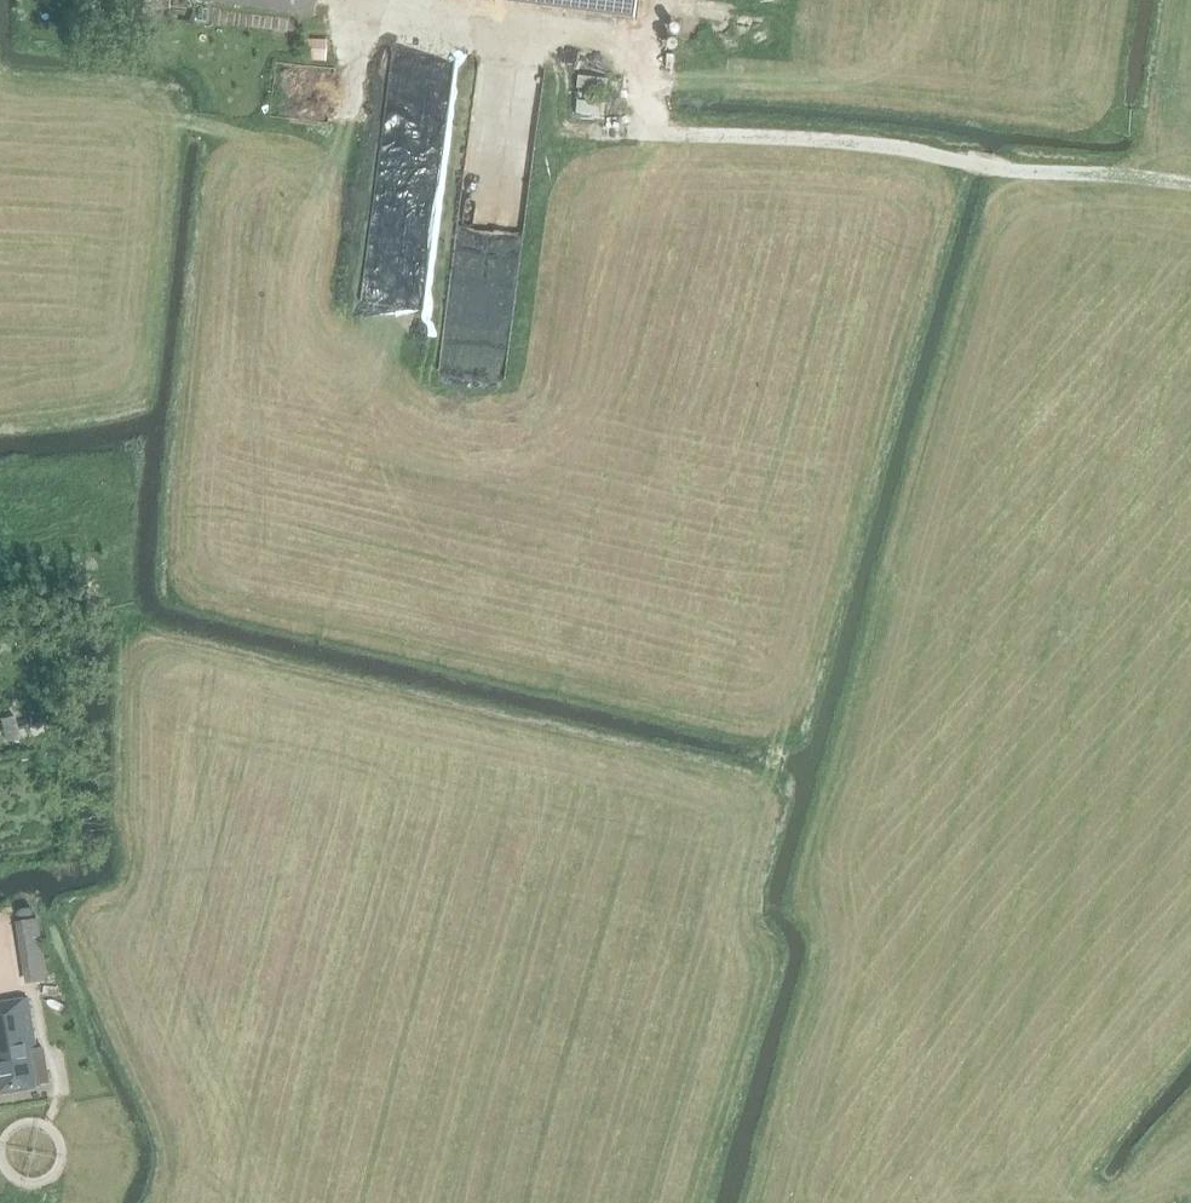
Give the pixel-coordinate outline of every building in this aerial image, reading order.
[(314,0),(191,0),(312,16),(314,0)] [(634,0),(483,0),(631,20),(634,0)] [(325,39),(303,38),(302,59),(324,60),(325,39)] [(576,75),(573,113),(604,116),(608,78),(576,75)] [(19,919),(21,980),(43,979),(41,918),(19,919)] [(42,1051),(37,1052),(36,1050),(34,1050),(26,999),(0,1003),(0,1091),(29,1087),(29,1086),(43,1084),(41,1069),(44,1069),(42,1051)]
